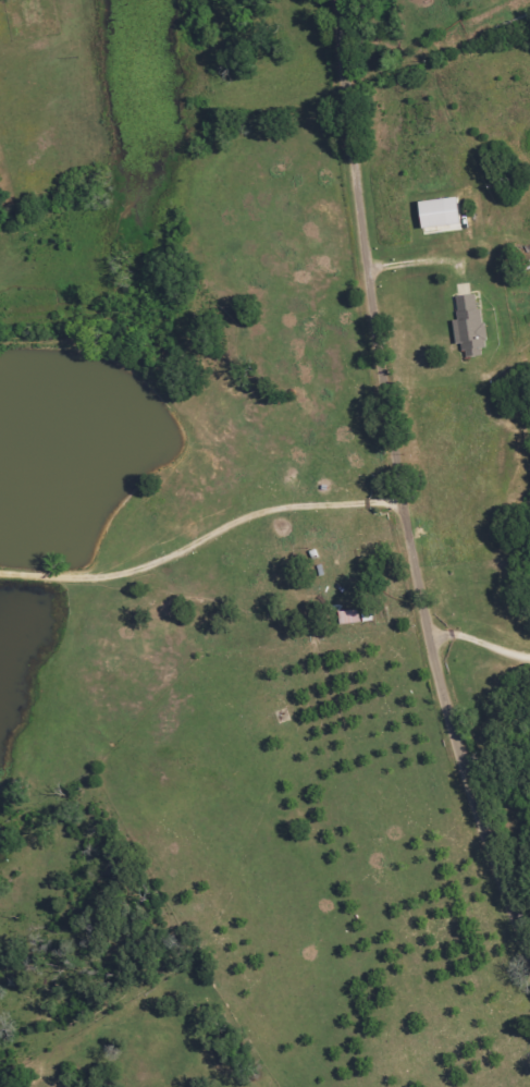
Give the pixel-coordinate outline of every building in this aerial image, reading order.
[(421,201),(458,197),(461,231),(426,234),(421,201)] [(457,296),(460,320),(454,321),(457,345),(464,344),(466,357),(483,355),(481,348),(487,347),(480,294),(457,296)] [(339,611),(341,625),(361,622),(359,608),(339,611)]
